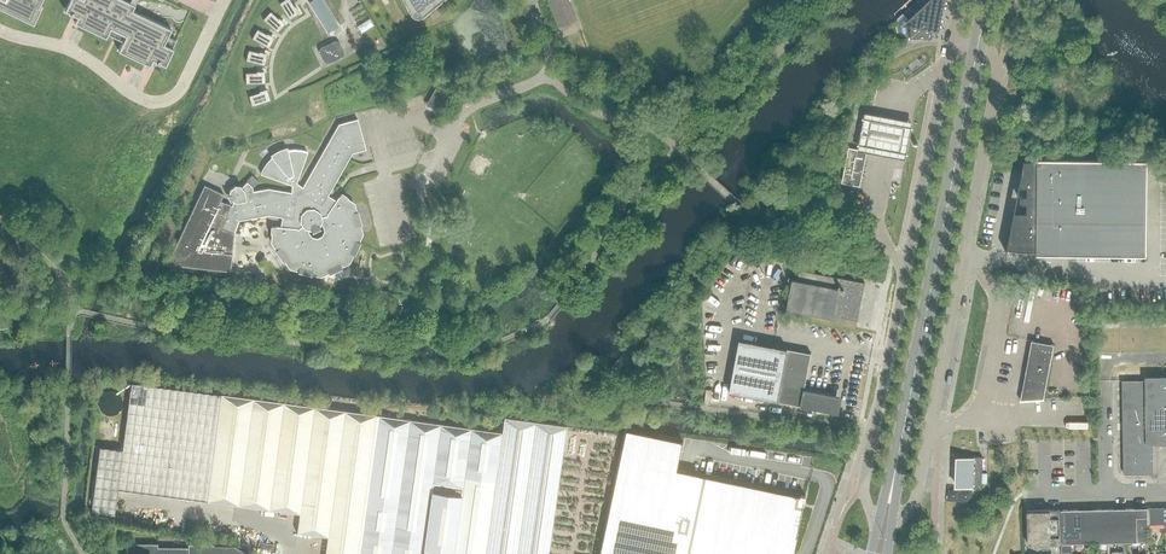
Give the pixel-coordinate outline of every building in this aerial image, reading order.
[(34,26),(42,9),(39,8),(43,0),(0,0),(0,10),(34,26)] [(129,2),(125,0),(71,0),(66,10),(71,13),(71,14),(70,15),(72,16),(73,15),(73,14),(76,15),(78,16),(77,17),(75,23),(106,38),(110,28),(126,36),(118,51),(150,66),(153,60),(153,59),(155,60),(157,61),(157,62),(156,63),(159,64),(159,63),(160,62),(165,64),(173,48),(176,41),(167,37),(171,29),(132,10),(135,5),(135,4),(137,0),(130,0),(129,2)] [(280,2),(290,19),(297,14),(294,8),(295,7),(291,0),(284,0),(280,2)] [(323,0),(312,0),(310,1),(309,2),(309,3),(327,32),(328,32),(329,32),(338,26),(338,25),(323,0)] [(409,10),(409,11),(410,13),(412,14),(414,15),(416,15),(418,15),(420,14),(422,13),(426,10),(426,11),(438,0),(404,0),(409,10)] [(576,20),(568,0),(551,0),(561,26),(576,20)] [(932,31),(932,30),(937,31),(943,0),(934,0),(932,1),(928,4),(925,8),(921,11),(918,15),(914,18),(911,22),(908,26),(911,27),(893,27),(886,34),(893,41),(912,41),(912,39),(932,39),(932,31)] [(271,11),(263,19),(277,32),(284,25),(278,20),(279,19),(271,11)] [(908,19),(903,14),(897,19),(900,21),(903,23),(908,19)] [(257,29),(252,38),(269,48),(273,40),(266,36),(267,35),(257,29)] [(319,51),(319,52),(319,53),(320,53),(323,60),(323,61),(324,61),(324,62),(325,62),(326,63),(327,63),(328,63),(329,62),(341,57),(342,56),(343,55),(343,54),(344,54),(344,53),(344,52),(344,51),(343,50),(340,43),(339,42),(338,41),(337,41),(336,41),(335,41),(334,41),(322,47),(321,47),(320,48),(320,49),(319,50),(319,51)] [(248,50),(245,60),(264,65),(266,56),(259,54),(259,53),(248,50)] [(257,72),(245,73),(245,83),(265,83),(264,74),(257,74),(257,72)] [(439,90),(429,106),(432,108),(437,111),(439,112),(449,96),(439,90)] [(259,92),(248,96),(251,106),(270,100),(267,92),(260,94),(259,92)] [(858,149),(857,151),(866,152),(871,153),(881,155),(892,157),(906,160),(913,120),(907,119),(889,116),(874,113),(865,111),(858,149)] [(292,192),(267,189),(253,191),(252,187),(247,182),(241,188),(240,187),(235,186),(232,188),(230,189),(229,195),(231,200),(233,201),(232,206),(230,205),(231,205),(220,201),(224,194),(204,185),(166,265),(186,267),(187,265),(205,267),(205,269),(230,271),(234,234),(239,221),(269,215),(284,218),(282,227),(272,226),(271,234),(273,234),(273,242),(278,249),(276,250),(284,261),(286,260),(291,267),(299,269),(298,271),(312,275),(312,273),(320,275),(328,271),(329,273),(341,267),(341,265),(348,261),(351,254),(353,255),(359,242),(357,241),(361,234),(359,226),(361,225),(357,211),(355,212),(353,204),(346,199),(347,198),(341,193),(335,202),(327,197),(352,153),(366,149),(363,137),(358,119),(339,124),(329,140),(327,144),(303,187),(296,183),(307,152),(306,151),(301,150),(295,149),(289,150),(288,150),(288,149),(287,149),(287,148),(278,150),(271,155),(271,156),(270,156),(272,158),(271,158),(267,163),(260,174),(292,185),(292,186),(292,192)] [(858,149),(849,148),(842,182),(860,186),(860,185),(862,174),(866,152),(866,151),(858,149)] [(1027,195),(1024,195),(1022,196),(1021,197),(1020,198),(1020,199),(1020,201),(1021,202),(1022,203),(1024,203),(1027,203),(1027,212),(1015,212),(1015,211),(1014,211),(1006,253),(1007,253),(1008,248),(1022,249),(1035,250),(1035,255),(1146,256),(1146,255),(1134,255),(1135,162),(1147,162),(1147,161),(1024,160),(1019,188),(1020,188),(1020,187),(1027,187),(1027,195)] [(1135,162),(1134,255),(1146,255),(1147,162),(1135,162)] [(259,182),(252,175),(247,181),(253,187),(259,182)] [(832,318),(838,319),(838,317),(858,321),(865,283),(800,270),(798,280),(792,279),(786,309),(792,310),(832,317),(832,318)] [(256,280),(255,283),(265,284),(266,277),(256,276),(256,280)] [(374,290),(373,297),(389,299),(389,292),(374,290)] [(835,396),(835,395),(804,389),(811,353),(787,349),(775,346),(739,339),(729,391),(729,392),(777,401),(817,409),(818,409),(832,412),(832,410),(831,410),(834,396),(835,396)] [(1020,400),(1044,399),(1054,345),(1031,341),(1020,400)] [(1141,473),(1152,473),(1152,443),(1165,443),(1165,377),(1145,377),(1145,380),(1122,381),(1124,473),(1141,473)] [(325,553),(548,553),(565,426),(503,418),(501,433),(130,386),(122,452),(99,449),(92,512),(115,515),(118,490),(299,513),(297,533),(327,537),(325,553)] [(677,470),(683,442),(627,430),(601,553),(785,553),(791,551),(794,539),(797,537),(797,536),(803,507),(804,504),(804,501),(805,501),(806,496),(801,495),(801,496),(691,473),(679,470),(677,470)] [(957,457),(956,486),(972,487),(972,488),(981,489),(982,483),(982,473),(983,457),(973,457),(973,458),(957,457)] [(1148,542),(1147,508),(1060,510),(1027,511),(1028,544),(1062,544),(1076,543),(1080,543),(1083,543),(1131,542),(1148,542)] [(248,553),(235,546),(235,545),(213,545),(213,544),(188,544),(188,548),(182,548),(158,548),(158,544),(133,543),(133,544),(135,544),(134,553),(124,553),(125,553),(248,553)] [(1062,545),(1062,553),(1072,553),(1072,545),(1062,545)]
